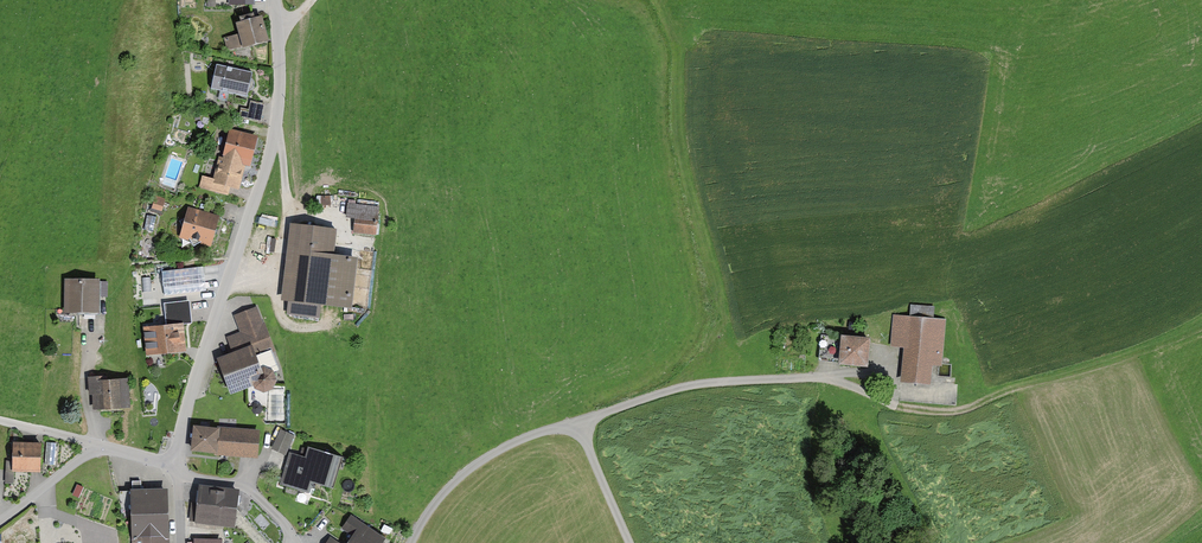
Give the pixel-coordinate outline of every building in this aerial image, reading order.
[(239,35),(225,38),(228,52),(268,42),(262,19),(237,25),(239,35)] [(252,74),(217,66),(211,90),(246,98),(252,74)] [(259,137),(230,129),(222,157),(219,156),(213,180),(231,185),(240,188),(246,166),(251,168),(259,137)] [(231,185),(213,180),(202,177),(199,188),(228,196),(231,185)] [(156,196),(152,209),(162,212),(166,199),(156,196)] [(330,197),(317,197),(317,207),(330,206),(330,197)] [(380,207),(348,204),(346,219),(355,220),(354,234),(377,237),(380,207)] [(221,217),(189,207),(185,220),(180,222),(183,227),(180,238),(190,241),(194,247),(200,245),(210,248),(221,217)] [(156,218),(147,216),(145,230),(153,232),(156,218)] [(337,232),(290,226),(281,302),(287,303),(285,316),(319,320),(320,306),(351,310),(357,261),(334,259),(337,232)] [(268,239),(266,252),(275,253),(277,240),(268,239)] [(203,267),(162,272),(165,296),(206,291),(203,267)] [(101,282),(66,281),(65,313),(100,314),(100,298),(101,282)] [(182,302),(160,304),(162,327),(184,325),(182,302)] [(911,306),(910,317),(934,319),(935,308),(911,306)] [(235,355),(218,362),(232,396),(253,387),(255,392),(264,395),(274,392),(277,383),(273,373),(278,371),(271,353),(274,351),(264,325),(263,326),(256,308),(235,317),(242,333),(228,339),(235,355)] [(910,317),(895,316),(892,346),(904,347),(901,384),(930,387),(932,366),(941,367),(946,321),(934,319),(910,317)] [(162,327),(144,329),(147,358),(186,354),(184,325),(162,327)] [(840,364),(842,338),(821,336),(819,362),(840,364)] [(872,340),(842,338),(840,364),(840,367),(869,369),(872,340)] [(105,379),(88,380),(88,398),(92,397),(93,412),(130,410),(129,380),(105,381),(105,379)] [(254,403),(251,409),(254,414),(259,414),(262,411),(262,406),(259,403),(254,403)] [(219,430),(194,428),(191,453),(217,456),(219,430)] [(260,434),(219,430),(217,456),(257,459),(260,434)] [(280,431),(271,450),(285,456),(294,437),(280,431)] [(56,444),(47,443),(45,465),(54,465),(56,444)] [(42,445),(14,444),(13,474),(41,475),(42,445)] [(305,459),(290,454),(279,486),(308,495),(312,485),(327,490),(338,458),(308,448),(305,459)] [(141,482),(131,483),(131,492),(132,516),(132,540),(169,540),(168,491),(141,491),(141,482)] [(77,484),(73,495),(79,497),(83,487),(77,484)] [(200,487),(197,507),(237,512),(240,492),(200,487)] [(132,516),(131,492),(119,492),(120,517),(132,516)] [(237,512),(197,507),(195,525),(235,530),(237,512)] [(351,517),(342,530),(352,537),(348,542),(384,542),(386,541),(351,517)]
